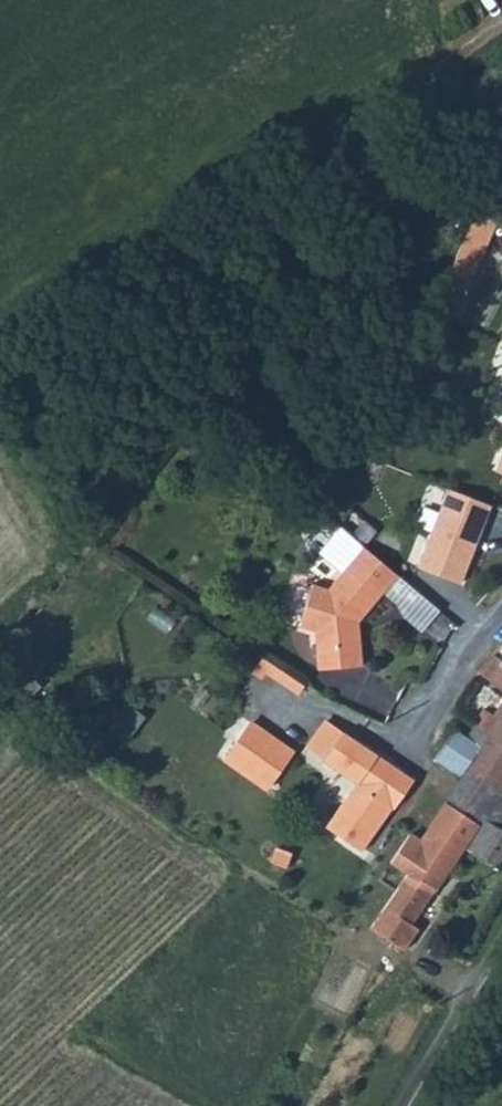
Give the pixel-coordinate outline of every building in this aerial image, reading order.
[(496,216),(477,202),(474,212),(455,255),(446,278),(467,286),(496,216)] [(420,562),(463,579),(494,500),(451,483),(420,562)] [(355,556),(369,539),(346,520),(332,537),(355,556)] [(388,555),(369,539),(355,556),(334,581),(317,576),(305,618),(318,622),(322,660),(366,658),(363,612),(387,585),(402,568),(388,555)] [(430,595),(402,568),(387,585),(400,597),(407,610),(423,626),(442,605),(430,595)] [(497,656),(494,654),(485,667),(495,674),(490,682),(501,689),(501,660),(497,656)] [(264,658),(256,672),(301,695),(308,681),(264,658)] [(130,703),(113,733),(131,744),(148,714),(130,703)] [(496,715),(499,718),(494,728),(490,737),(501,745),(501,705),(496,715)] [(225,762),(270,794),(300,751),(255,719),(225,762)] [(478,720),(474,728),(490,737),(494,728),(478,720)] [(469,738),(482,745),(485,746),(490,737),(474,728),(469,738)] [(456,731),(436,761),(463,776),(482,745),(469,738),(456,731)] [(414,780),(345,733),(326,761),(358,784),(328,828),(363,853),(394,809),(395,810),(414,780)] [(501,829),(501,745),(490,737),(485,746),(482,745),(463,776),(446,803),(480,824),(485,818),(501,829)] [(380,850),(404,862),(406,864),(368,923),(401,945),(416,924),(465,847),(501,869),(501,829),(485,818),(480,824),(446,803),(422,844),(392,829),(380,850)]
